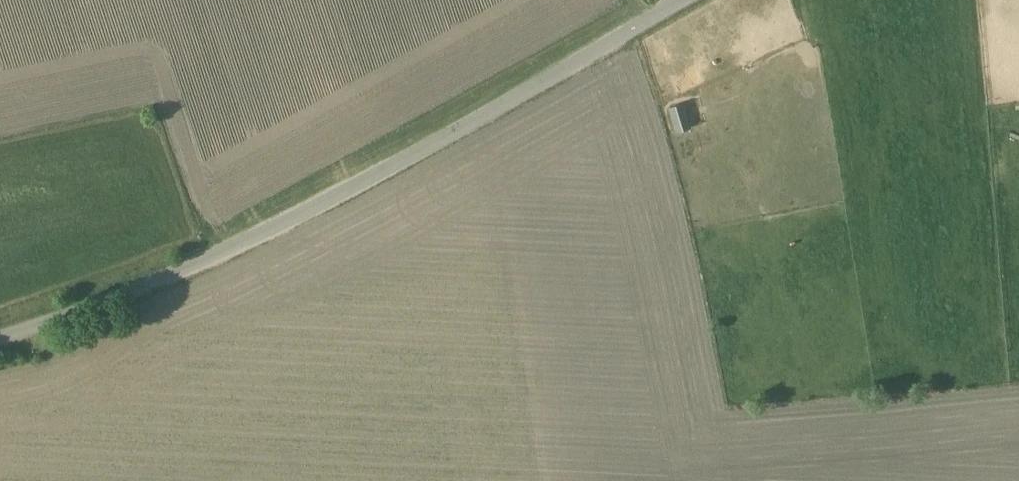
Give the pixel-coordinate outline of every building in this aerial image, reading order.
[(683,103),(669,108),(676,131),(690,127),(683,103)]
